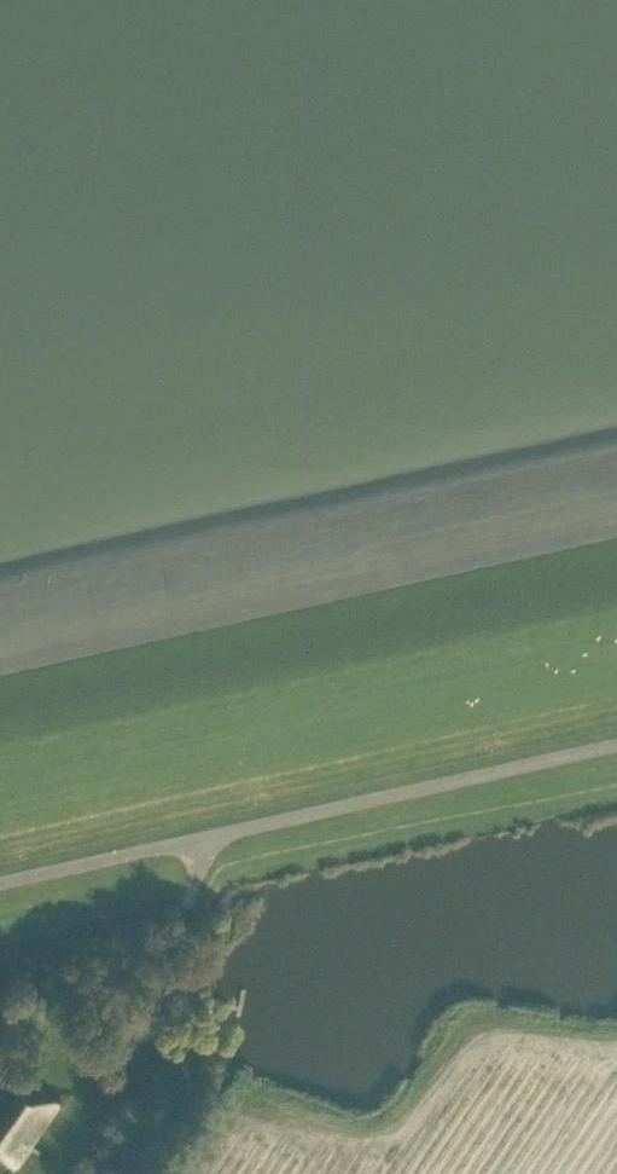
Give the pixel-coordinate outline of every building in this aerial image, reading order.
[(17,1168),(61,1103),(8,1066),(0,1078),(0,1156),(17,1168)]
